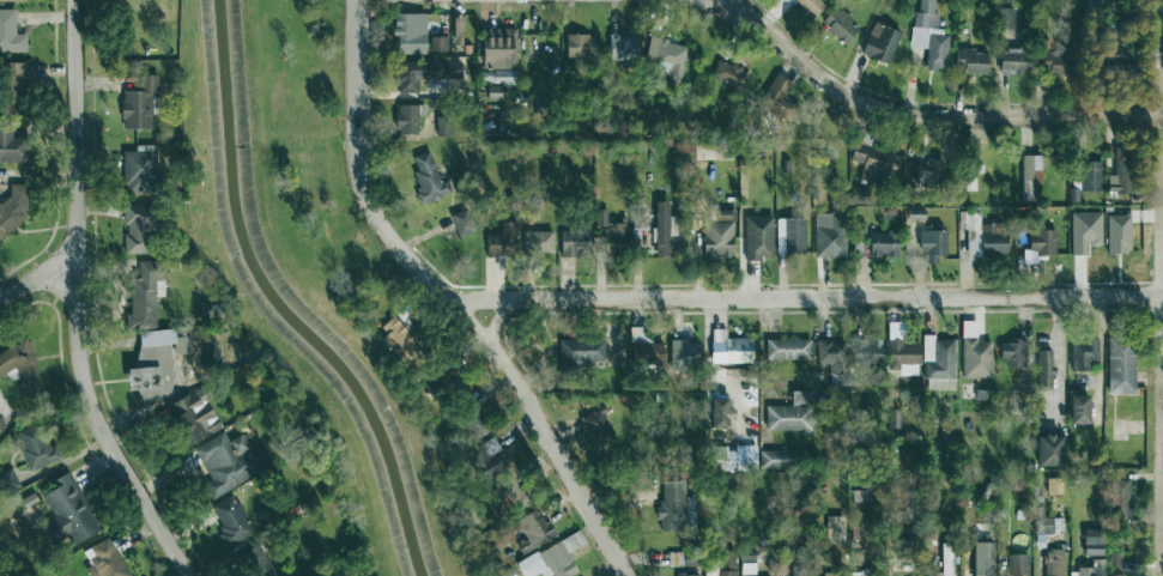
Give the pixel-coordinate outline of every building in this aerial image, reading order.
[(823,5),(818,0),(794,0),(810,17),(823,5)] [(923,68),(944,69),(946,32),(935,31),(938,16),(932,14),(933,0),(917,0),(916,12),(911,11),(908,47),(926,49),(923,68)] [(848,24),(852,16),(829,7),(819,32),(847,43),(853,26),(848,24)] [(1011,29),(1012,7),(994,7),(993,28),(1011,29)] [(0,9),(0,51),(23,51),(23,34),(13,34),(12,8),(0,9)] [(423,54),(423,13),(390,13),(390,36),(394,36),(394,54),(423,54)] [(452,46),(460,46),(459,17),(450,17),(452,46)] [(859,53),(886,65),(899,32),(872,20),(859,53)] [(479,69),(514,68),(514,28),(481,29),(481,37),(479,37),(479,69)] [(564,57),(593,56),(593,35),(564,35),(564,57)] [(636,35),(606,35),(606,60),(636,60),(636,35)] [(446,36),(429,37),(429,50),(446,49),(446,36)] [(678,81),(685,44),(647,37),(642,69),(666,73),(665,79),(678,81)] [(1103,43),(1103,65),(1126,65),(1126,43),(1103,43)] [(1068,44),(1059,44),(1059,50),(1040,50),(1038,74),(1068,74),(1068,44)] [(998,73),(1023,74),(1024,49),(998,48),(998,73)] [(986,72),(986,50),(955,49),(953,71),(986,72)] [(709,77),(740,91),(747,73),(716,59),(709,77)] [(459,78),(458,61),(393,62),(394,92),(416,92),(416,78),(459,78)] [(25,62),(1,62),(0,89),(0,115),(25,115),(25,62)] [(491,84),(516,83),(515,69),(491,71),(491,84)] [(157,98),(156,74),(137,75),(138,90),(119,91),(120,129),(150,128),(149,98),(157,98)] [(502,85),(485,85),(485,98),(502,98),(502,85)] [(416,104),(394,105),(394,134),(416,134),(416,104)] [(435,137),(449,135),(448,115),(434,116),(435,137)] [(25,138),(10,138),(10,127),(0,126),(0,162),(25,162),(25,138)] [(847,160),(861,163),(858,178),(873,182),(876,175),(886,177),(891,152),(850,144),(847,160)] [(121,193),(153,193),(153,145),(133,145),(133,151),(121,151),(121,193)] [(1113,148),(1111,182),(1106,182),(1106,193),(1129,193),(1129,148),(1113,148)] [(411,157),(416,171),(408,174),(420,204),(449,193),(444,180),(438,182),(426,151),(411,157)] [(1020,200),(1030,200),(1030,170),(1038,170),(1038,154),(1019,154),(1020,200)] [(914,184),(934,186),(935,160),(915,159),(914,184)] [(1101,162),(1078,160),(1078,190),(1100,192),(1101,162)] [(962,190),(974,190),(974,172),(981,172),(981,164),(963,164),(962,190)] [(25,217),(25,187),(23,184),(7,184),(7,195),(0,201),(0,237),(25,217)] [(666,217),(666,201),(652,201),(652,255),(666,255),(666,235),(674,235),(674,217),(666,217)] [(121,205),(121,224),(123,224),(123,253),(151,253),(151,205),(121,205)] [(449,213),(455,237),(473,231),(466,208),(449,213)] [(602,253),(623,251),(622,223),(605,224),(604,208),(593,210),(594,225),(601,225),(602,253)] [(731,210),(710,211),(710,220),(699,220),(701,257),(732,257),(731,210)] [(1000,256),(1001,224),(977,223),(979,212),(964,211),(962,255),(1000,256)] [(1068,255),(1086,255),(1086,245),(1100,245),(1100,212),(1070,212),(1068,255)] [(812,257),(842,256),(841,213),(812,213),(812,257)] [(1127,214),(1104,214),(1106,253),(1128,253),(1127,214)] [(741,216),(743,260),(759,260),(759,255),(771,255),(770,216),(741,216)] [(801,218),(774,218),(774,254),(802,253),(801,218)] [(484,235),(485,255),(514,255),(513,220),(497,222),(498,235),(484,235)] [(1053,229),(1026,230),(1028,255),(1054,253),(1053,229)] [(551,254),(551,231),(522,230),(521,253),(551,254)] [(558,231),(559,256),(584,255),(583,230),(558,231)] [(943,255),(944,230),(917,230),(916,251),(923,251),(923,263),(935,263),(935,255),(943,255)] [(867,232),(867,256),(895,256),(895,234),(867,232)] [(128,278),(128,314),(123,314),(123,329),(155,329),(153,297),(162,297),(160,262),(135,262),(135,278),(128,278)] [(383,334),(376,339),(389,354),(406,341),(387,317),(376,326),(383,334)] [(917,376),(916,345),(901,345),(901,322),(884,322),(886,370),(896,370),(896,376),(917,376)] [(134,332),(137,368),(123,369),(126,390),(137,389),(138,400),(171,398),(169,354),(184,353),(183,336),(171,336),(170,329),(134,332)] [(725,329),(709,329),(709,363),(747,364),(749,340),(723,339),(725,329)] [(952,339),(932,339),(932,334),(922,334),(922,389),(952,389),(952,339)] [(1132,387),(1131,338),(1106,338),(1107,387),(1132,387)] [(556,340),(557,369),(589,368),(589,360),(602,360),(601,339),(556,340)] [(808,339),(763,339),(763,360),(808,360),(808,339)] [(814,339),(814,365),(838,365),(840,340),(814,339)] [(879,339),(850,339),(852,364),(879,363),(879,339)] [(1096,339),(1068,340),(1070,371),(1088,371),(1088,363),(1096,363),(1096,339)] [(697,340),(668,340),(667,360),(697,360),(697,340)] [(999,368),(1024,368),(1023,340),(998,340),(999,368)] [(660,363),(661,342),(631,342),(631,363),(660,363)] [(0,349),(0,373),(16,371),(17,387),(35,386),(31,346),(0,349)] [(1049,350),(1035,350),(1036,388),(1050,387),(1049,350)] [(448,382),(449,366),(429,365),(429,381),(448,382)] [(219,428),(196,388),(160,407),(183,447),(219,428)] [(807,430),(808,390),(788,390),(788,405),(764,405),(763,430),(807,430)] [(1088,395),(1068,395),(1067,424),(1086,425),(1088,395)] [(709,428),(723,428),(723,419),(729,418),(729,398),(708,399),(709,428)] [(580,414),(590,443),(612,436),(601,407),(580,414)] [(898,429),(898,410),(886,410),(886,429),(898,429)] [(481,412),(461,412),(460,432),(480,433),(481,412)] [(28,471),(54,460),(38,423),(13,432),(28,471)] [(955,424),(939,425),(939,442),(955,442),(955,424)] [(192,447),(208,480),(201,484),(207,498),(260,472),(241,433),(225,441),(222,432),(192,447)] [(1034,466),(1059,466),(1059,436),(1035,435),(1034,466)] [(505,461),(490,436),(460,454),(474,479),(505,461)] [(755,468),(753,445),(723,447),(713,447),(713,463),(722,463),(722,469),(755,468)] [(758,468),(787,468),(787,450),(758,450),(758,468)] [(10,468),(0,473),(0,496),(19,487),(10,468)] [(47,481),(52,490),(40,495),(50,519),(40,523),(50,544),(63,538),(67,545),(96,530),(67,471),(47,481)] [(1127,479),(1108,480),(1109,516),(1128,515),(1127,479)] [(692,497),(682,497),(683,481),(659,480),(656,530),(679,530),(679,515),(691,515),(692,497)] [(516,509),(519,485),(505,484),(503,508),(516,509)] [(228,547),(253,533),(230,493),(205,508),(228,547)] [(531,546),(551,538),(539,509),(519,517),(531,546)] [(1062,515),(1034,514),(1032,532),(1061,533),(1062,515)] [(842,516),(824,516),(825,544),(843,542),(842,516)] [(858,522),(849,522),(850,540),(859,540),(858,522)] [(1082,554),(1100,554),(1101,529),(1082,529),(1082,554)] [(519,575),(529,575),(538,572),(539,575),(547,575),(550,575),(567,575),(575,572),(565,552),(575,547),(573,544),(581,539),(577,532),(513,562),(519,575)] [(105,536),(80,551),(87,566),(83,569),(86,575),(128,575),(105,536)] [(933,570),(933,575),(953,575),(953,542),(940,542),(939,570),(933,570)] [(259,544),(237,553),(247,575),(272,575),(259,544)] [(733,547),(715,547),(715,565),(702,565),(702,575),(733,575),(733,547)] [(738,575),(753,574),(753,548),(738,548),(738,575)] [(1060,550),(1042,550),(1043,575),(1061,575),(1060,550)] [(666,566),(693,566),(692,551),(666,552),(666,566)] [(1117,552),(1107,552),(1108,568),(1117,568),(1117,552)] [(1006,553),(1006,575),(1026,575),(1026,554),(1006,553)]
